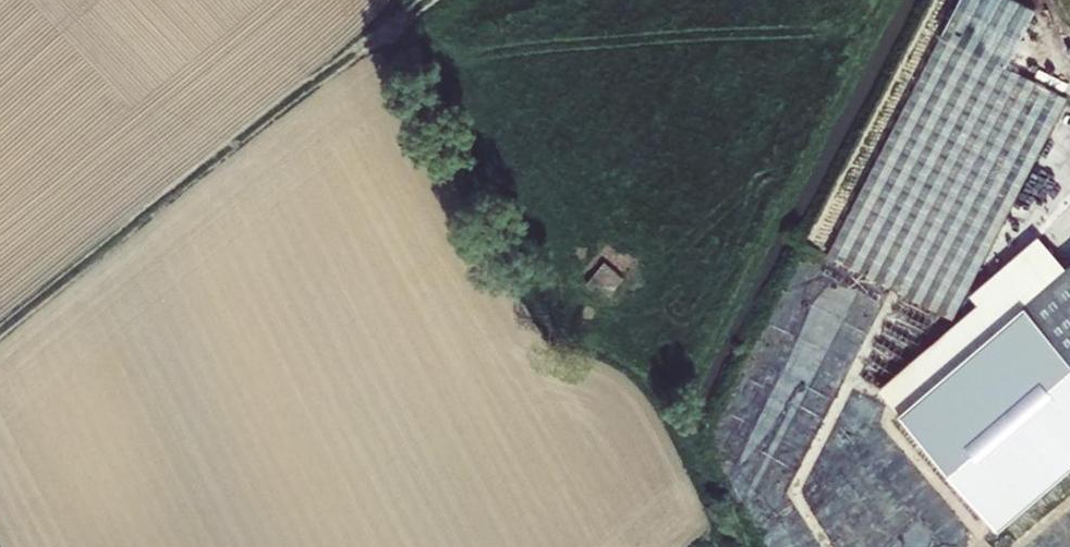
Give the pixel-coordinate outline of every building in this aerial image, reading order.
[(1003,54),(1031,0),(951,0),(940,21),(1003,54)] [(940,21),(827,243),(949,306),(1066,87),(1003,54),(940,21)] [(1022,296),(1069,353),(1069,256),(1022,296)]
